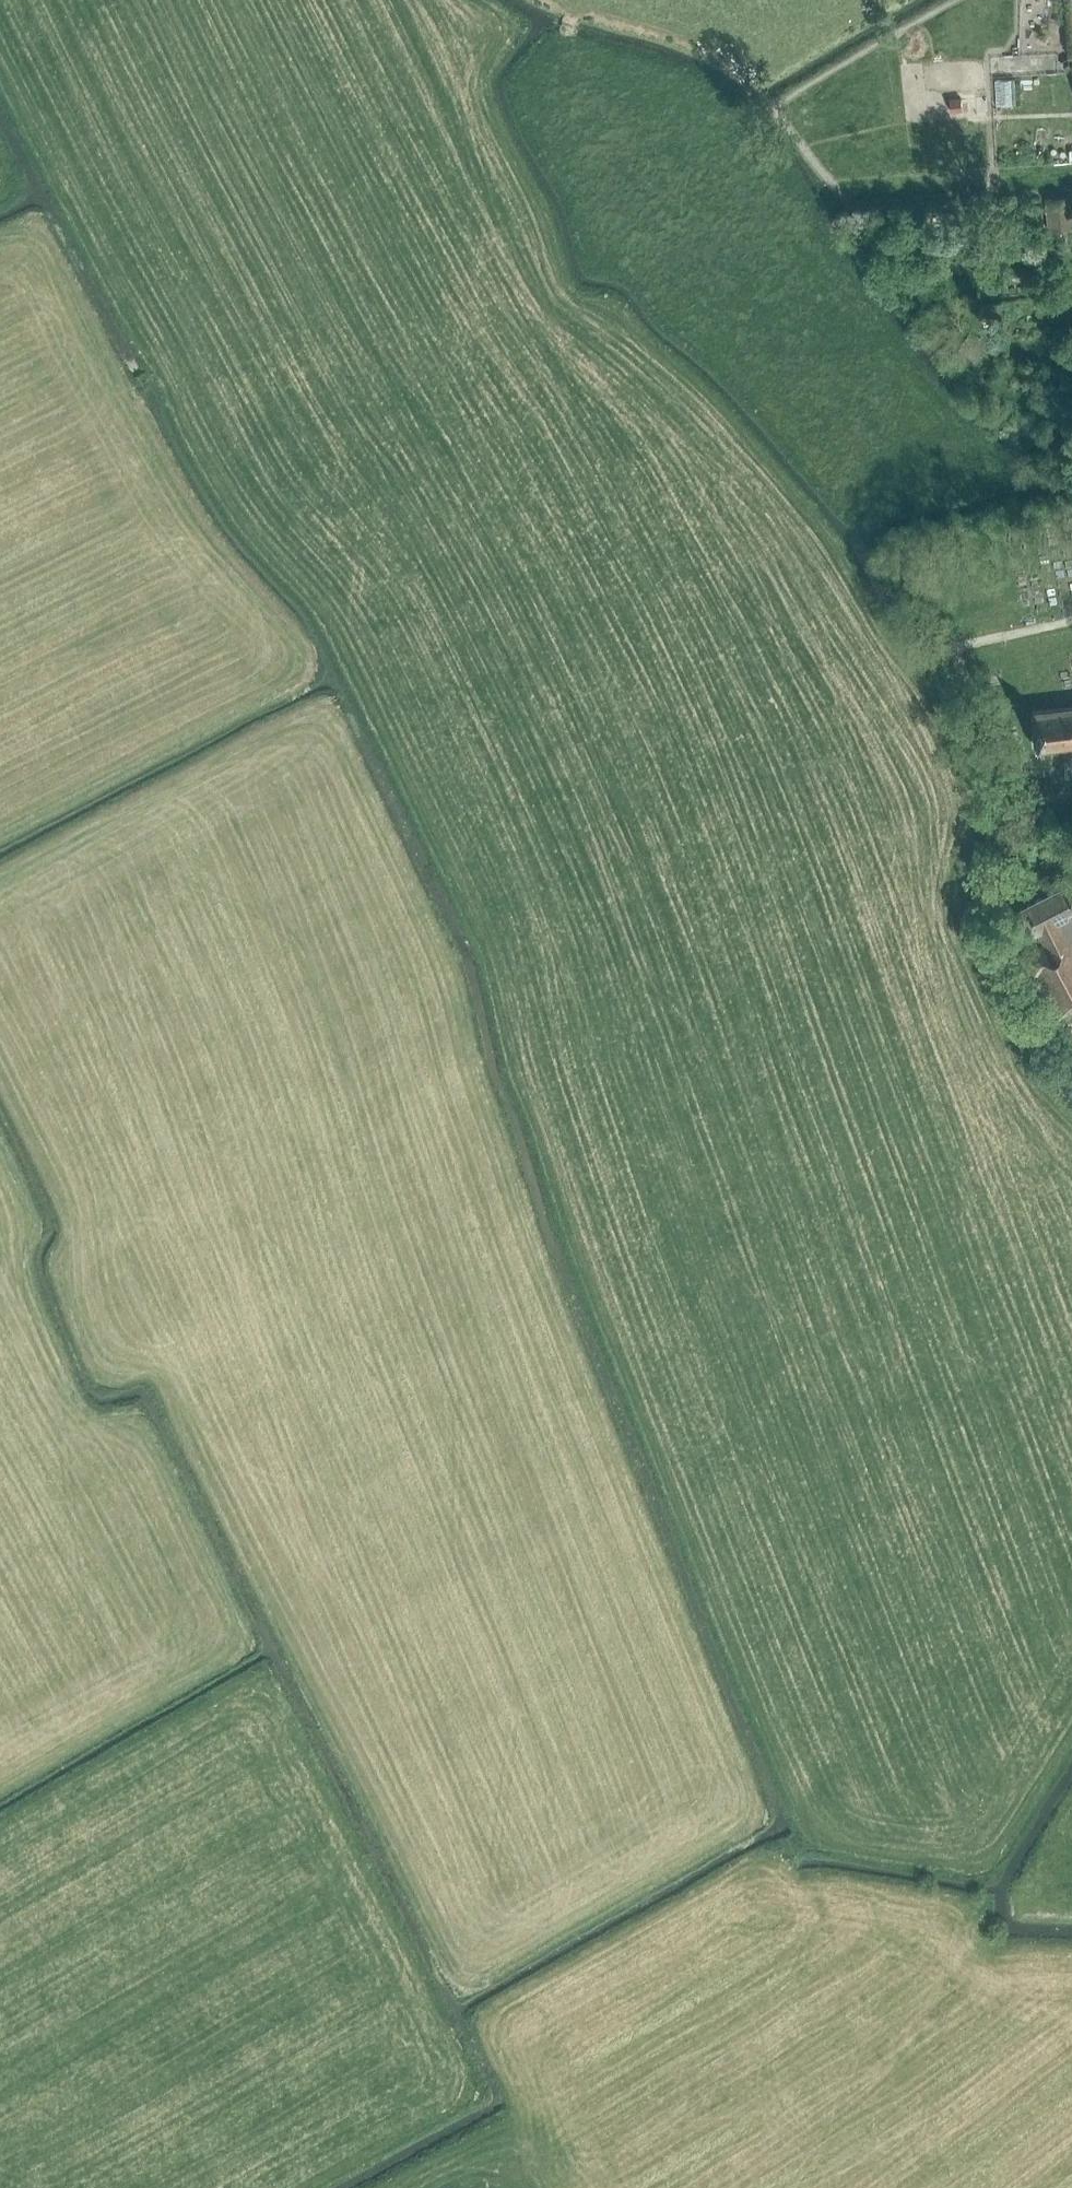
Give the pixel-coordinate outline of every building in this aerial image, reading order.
[(1016,103),(1017,77),(996,77),(996,103),(1016,103)] [(1047,231),(1071,229),(1071,197),(1045,199),(1047,231)] [(1033,709),(1037,747),(1071,743),(1071,705),(1033,709)] [(1071,1005),(1071,882),(1071,880),(1016,907),(1028,931),(1035,928),(1042,942),(1020,953),(1051,1015),(1071,1005)]
